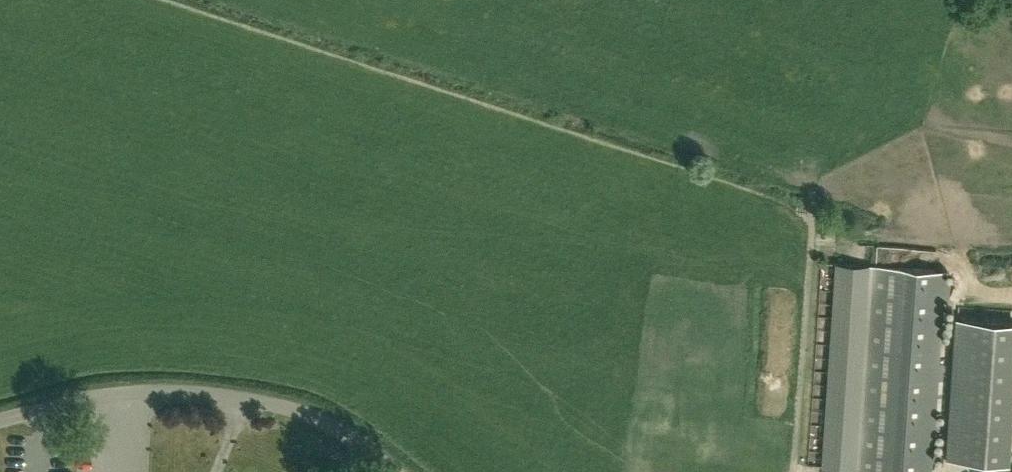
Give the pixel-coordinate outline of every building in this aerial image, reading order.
[(858,469),(905,471),(932,471),(943,270),(869,266),(835,263),(822,467),(858,469)] [(955,319),(946,459),(1008,463),(1011,403),(1011,323),(955,319)]
